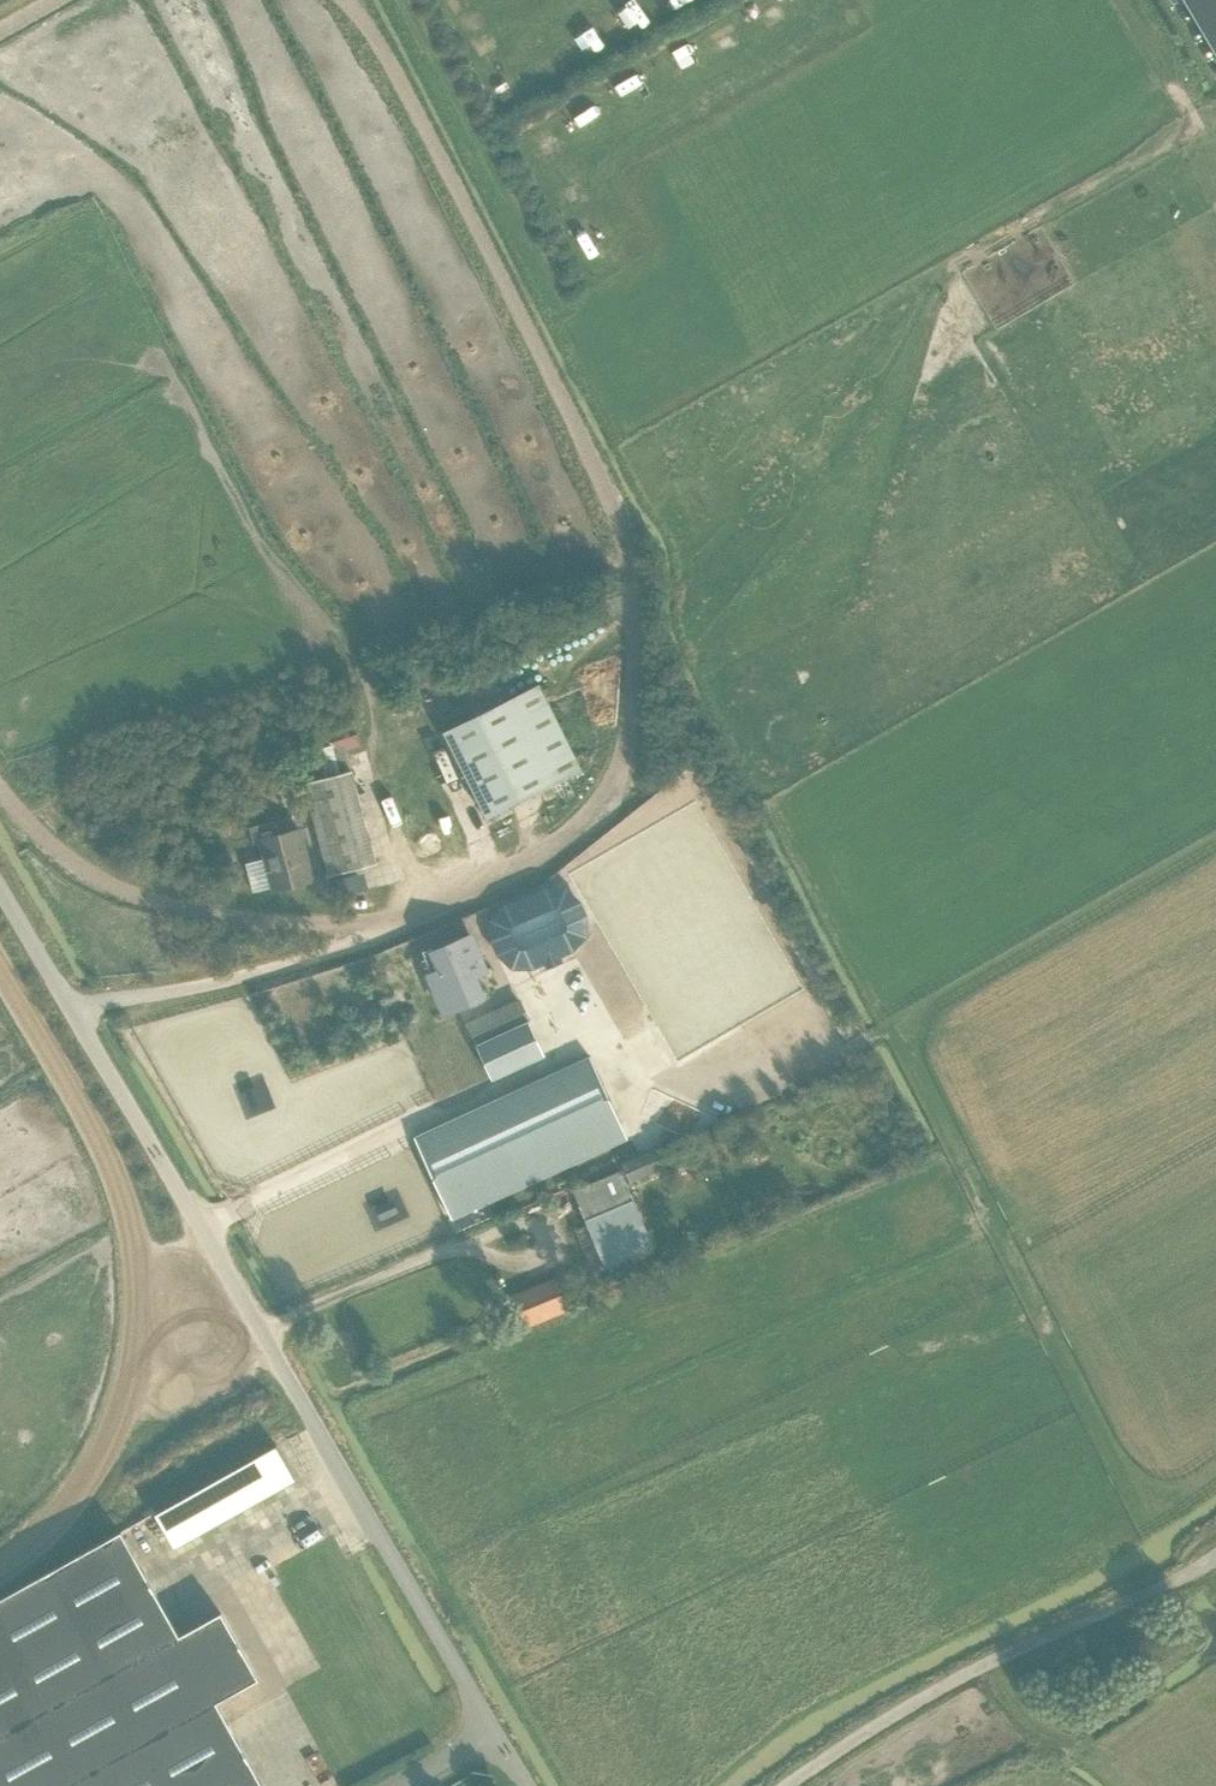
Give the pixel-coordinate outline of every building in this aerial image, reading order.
[(1215,55),(1215,0),(1184,0),(1215,55)] [(540,683),(443,731),(486,819),(583,771),(540,683)] [(333,750),(320,753),(326,776),(339,772),(333,750)] [(329,876),(379,862),(354,769),(304,783),(329,876)] [(254,843),(261,841),(274,891),(313,880),(299,827),(278,832),(275,819),(250,827),(254,843)] [(440,970),(430,974),(446,1012),(483,997),(474,975),(485,971),(470,935),(433,951),(440,970)] [(521,1001),(468,1026),(492,1079),(545,1055),(521,1001)] [(590,1057),(415,1136),(453,1219),(628,1140),(590,1057)] [(669,1175),(696,1164),(684,1136),(620,1163),(623,1170),(572,1190),(605,1267),(607,1267),(615,1282),(633,1275),(627,1259),(655,1247),(632,1195),(648,1174),(666,1166),(669,1175)] [(527,1327),(567,1309),(555,1282),(515,1299),(527,1327)] [(155,1513),(174,1547),(296,1479),(277,1445),(155,1513)] [(0,1600),(0,1785),(263,1785),(217,1702),(258,1679),(222,1613),(180,1636),(122,1531),(0,1600)]
